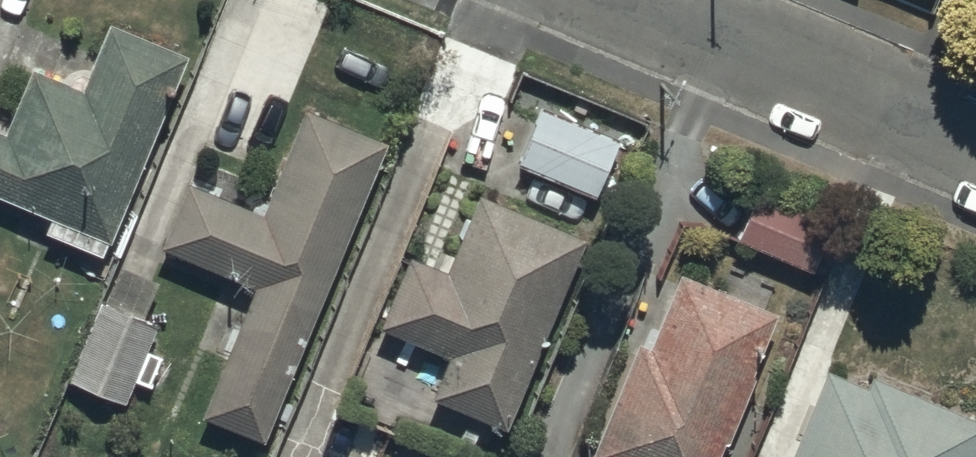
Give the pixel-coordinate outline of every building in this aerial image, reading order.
[(111,249),(189,62),(111,29),(83,95),(34,74),(6,140),(0,138),(0,203),(111,249)] [(203,424),(265,449),(389,149),(306,115),(263,219),(189,189),(161,255),(257,294),(203,424)] [(519,170),(596,202),(619,148),(542,115),(519,170)] [(732,227),(807,258),(827,211),(752,180),(732,227)] [(433,407),(507,437),(587,246),(481,202),(449,279),(412,263),(382,335),(451,364),(433,407)] [(619,456),(707,456),(718,429),(724,431),(753,360),(748,358),(772,298),(674,259),(643,333),(632,328),(585,443),(619,456)] [(69,385),(126,408),(158,331),(101,308),(69,385)] [(975,421),(975,407),(866,362),(862,372),(821,356),(780,456),(961,456),(975,421)]
